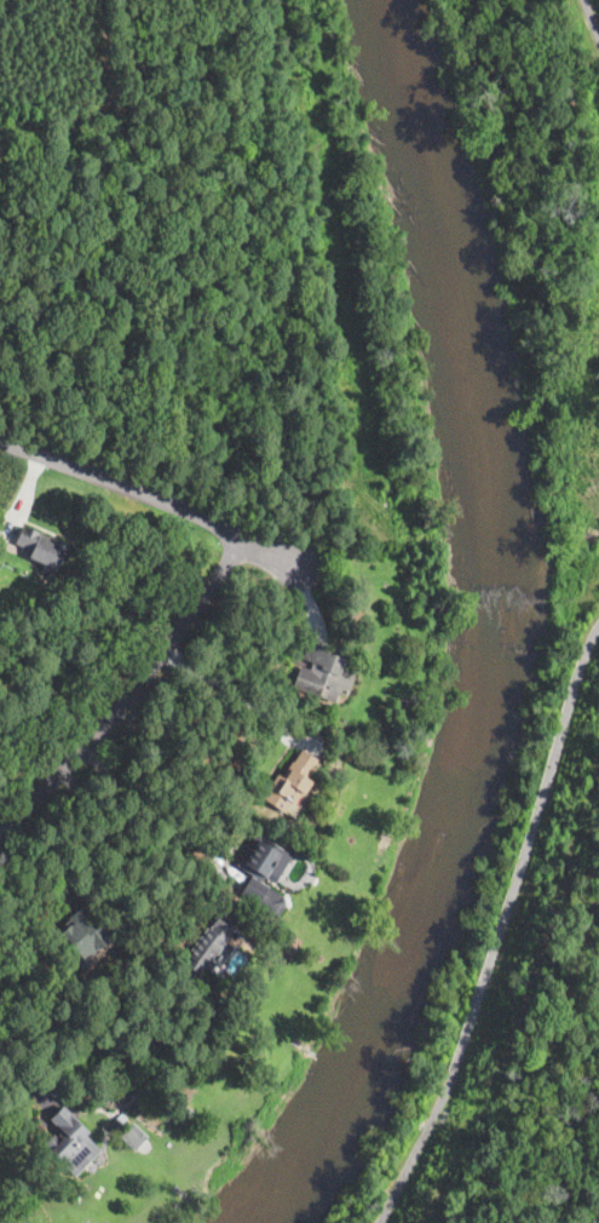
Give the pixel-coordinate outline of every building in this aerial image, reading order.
[(56,567),(56,569),(27,557),(30,550),(13,544),(22,524),(67,544),(56,567)] [(338,696),(335,704),(309,694),(319,664),(303,658),(307,643),(309,642),(326,648),(324,651),(347,660),(336,690),(340,691),(338,696)] [(316,762),(311,769),(306,777),(313,782),(305,794),(303,792),(294,805),(289,802),(283,813),(261,799),(277,774),(281,777),(292,760),(294,762),(301,750),(317,759),(316,762)] [(254,837),(269,846),(271,844),(282,850),(271,867),(275,869),(269,880),(263,877),(260,882),(284,897),(286,907),(278,920),(240,895),(252,875),(236,866),(254,837)] [(102,946),(93,953),(90,949),(80,957),(57,930),(69,920),(67,919),(83,905),(111,937),(102,946)] [(234,929),(229,936),(224,942),(234,948),(219,968),(211,961),(198,977),(189,970),(190,968),(184,963),(189,957),(188,955),(207,928),(211,930),(212,928),(211,926),(221,911),(238,923),(234,929)] [(224,1000),(217,1010),(208,1004),(215,994),(224,1000)] [(139,1084),(136,1087),(129,1081),(133,1078),(139,1084)] [(137,1092),(129,1101),(119,1091),(126,1083),(137,1092)] [(144,1091),(140,1095),(136,1091),(139,1086),(144,1091)] [(195,1106),(186,1119),(185,1120),(180,1116),(182,1115),(179,1114),(188,1102),(195,1106)] [(86,1137),(88,1139),(81,1148),(93,1159),(76,1177),(50,1152),(51,1150),(44,1143),(53,1135),(56,1137),(61,1132),(48,1120),(63,1106),(90,1132),(86,1137)] [(117,1129),(113,1133),(106,1127),(121,1113),(127,1119),(117,1129)] [(149,1135),(136,1148),(121,1135),(134,1121),(149,1135)]
